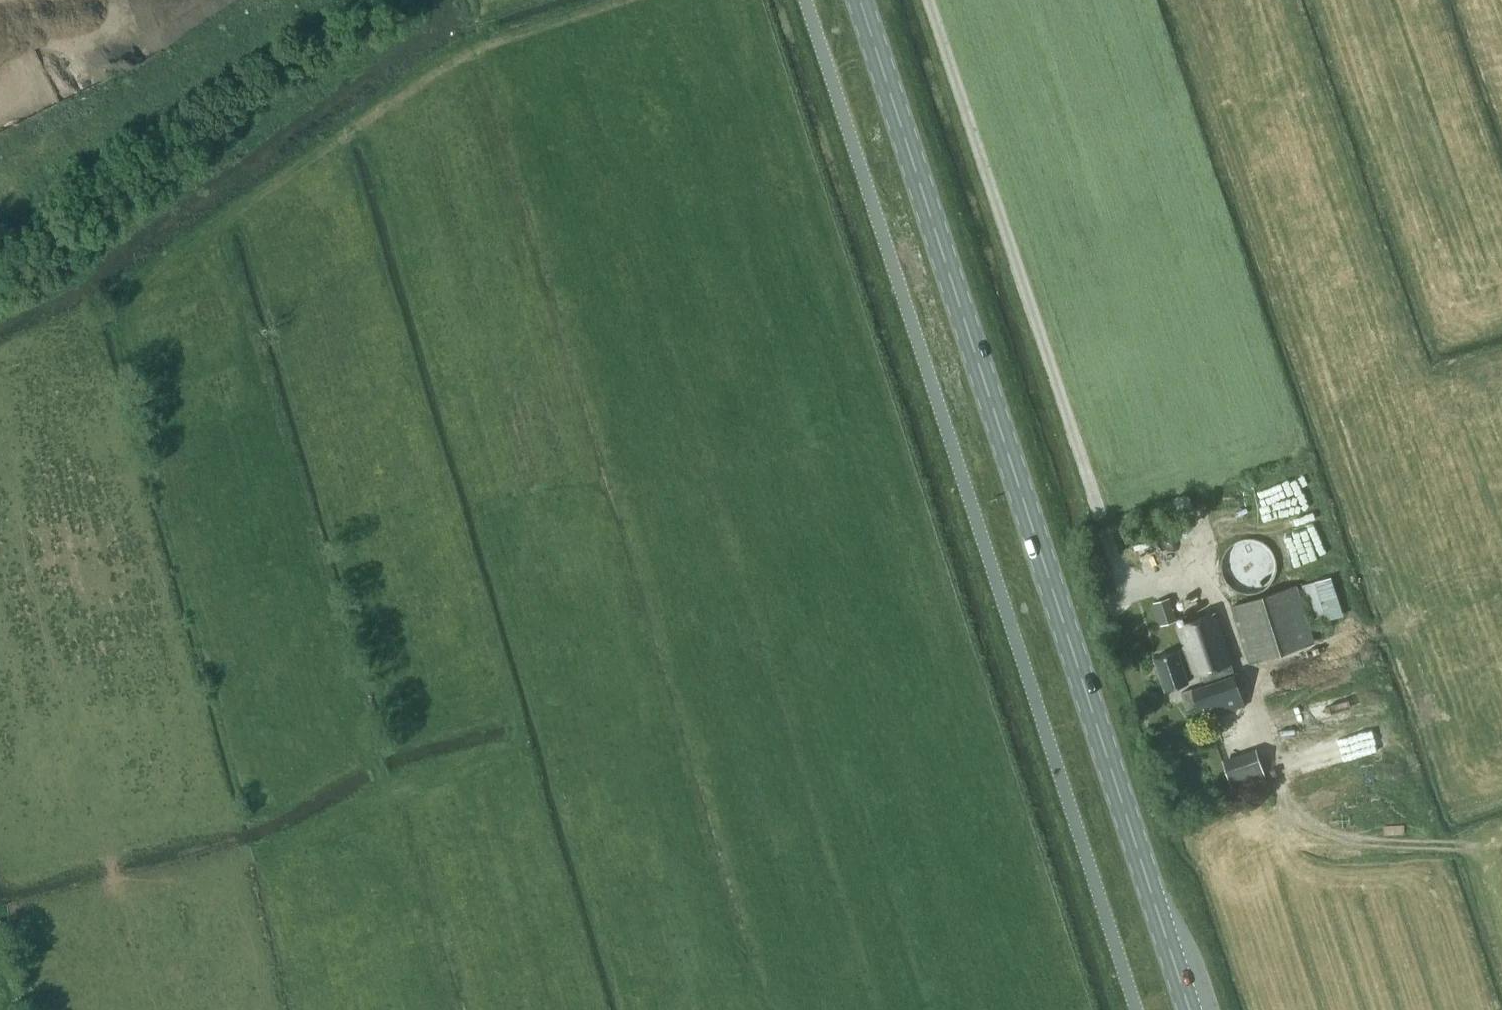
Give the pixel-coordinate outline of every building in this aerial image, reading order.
[(1272,572),(1263,536),(1228,546),(1237,581),(1272,572)] [(1343,614),(1331,575),(1301,585),(1313,623),(1343,614)] [(1232,605),(1250,662),(1315,641),(1297,585),(1232,605)] [(1154,601),(1161,625),(1177,620),(1169,596),(1154,601)] [(1166,689),(1189,681),(1188,677),(1202,672),(1206,683),(1182,692),(1187,708),(1197,704),(1202,719),(1246,704),(1232,663),(1233,662),(1215,611),(1178,623),(1186,646),(1178,649),(1155,656),(1166,689)] [(1261,744),(1229,760),(1242,785),(1274,770),(1261,744)]
